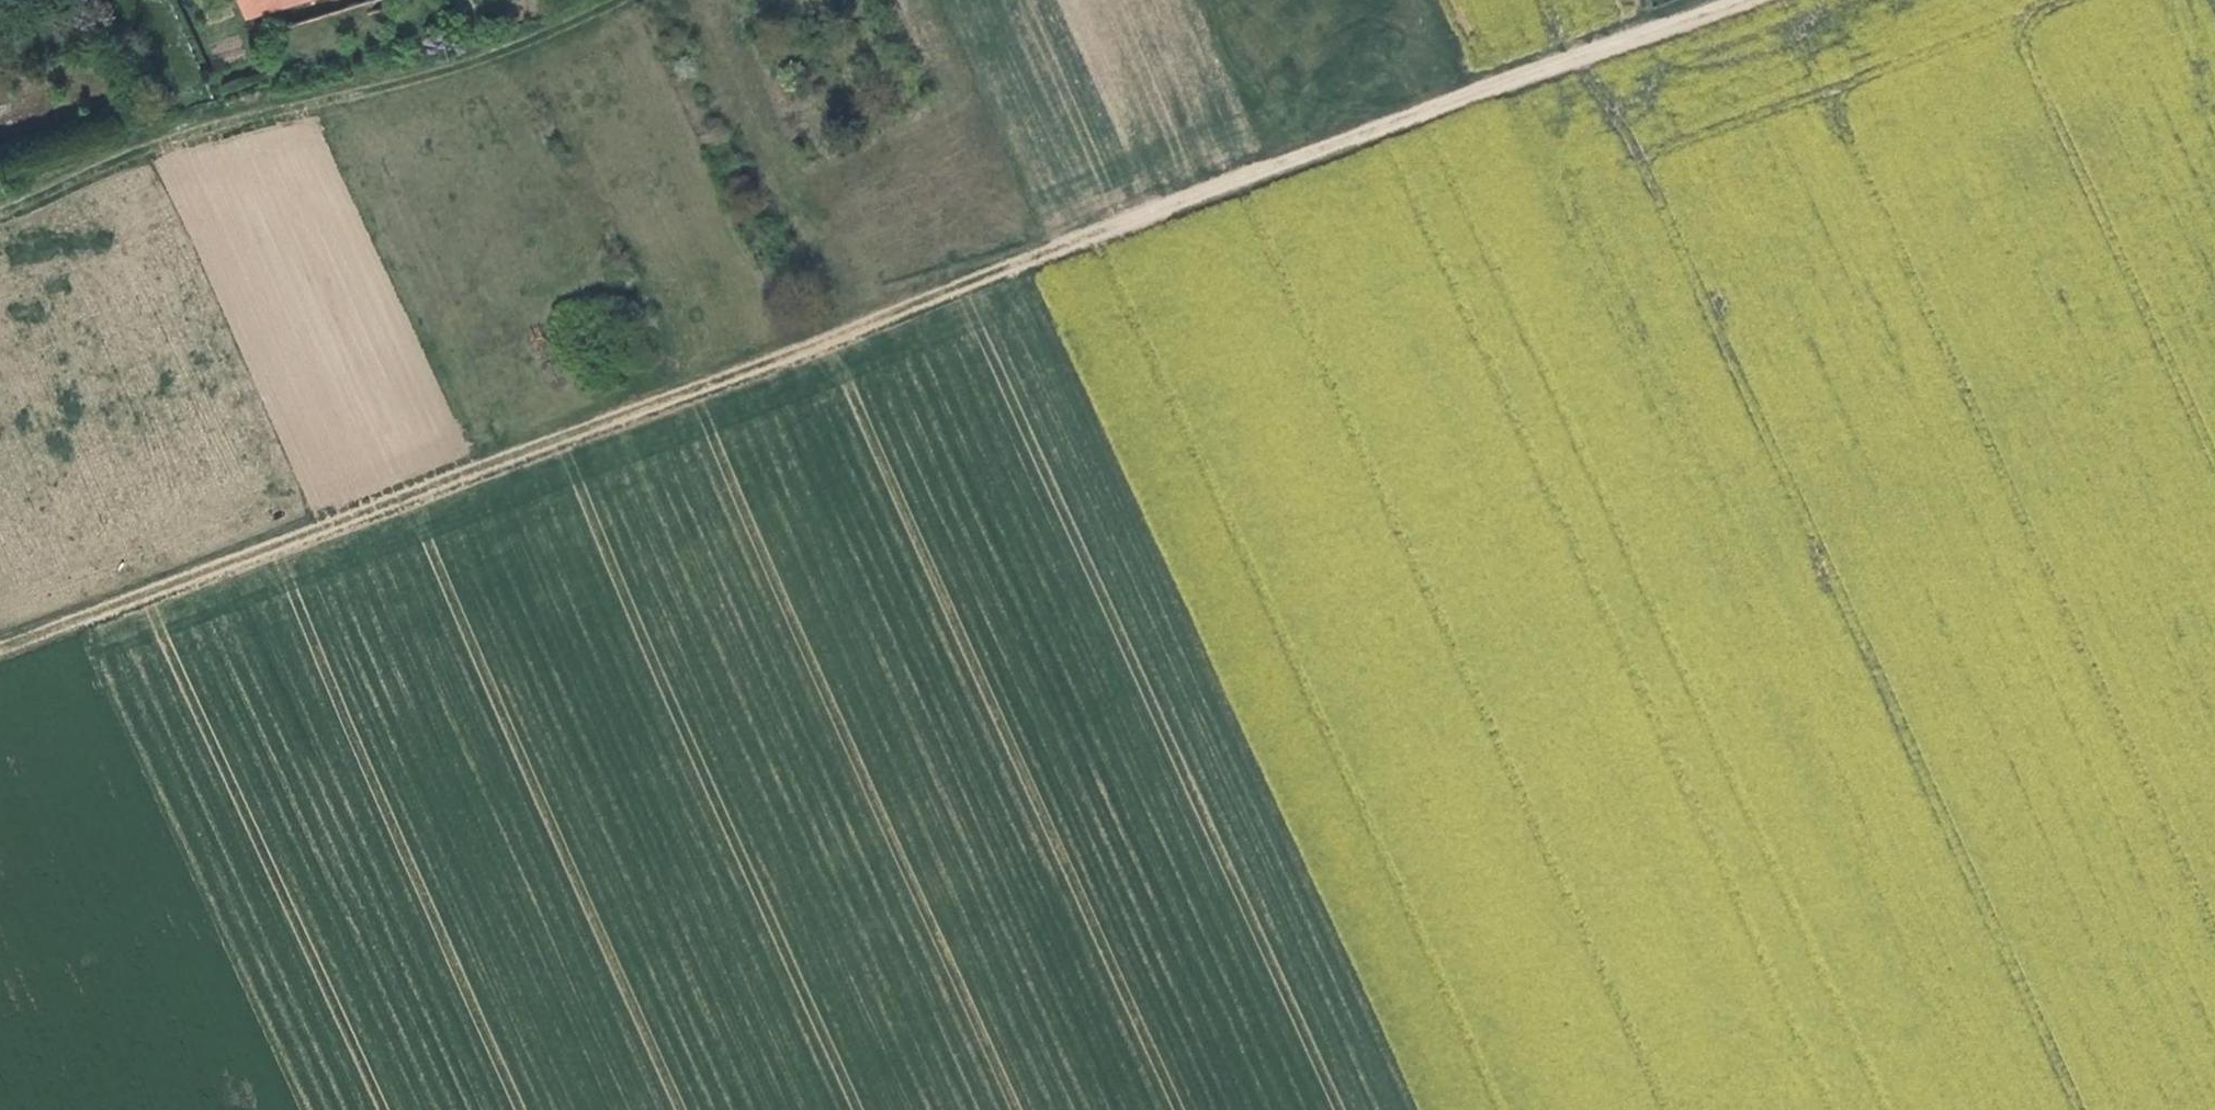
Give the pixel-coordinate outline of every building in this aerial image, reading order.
[(241,12),(283,0),(237,0),(241,12)]
